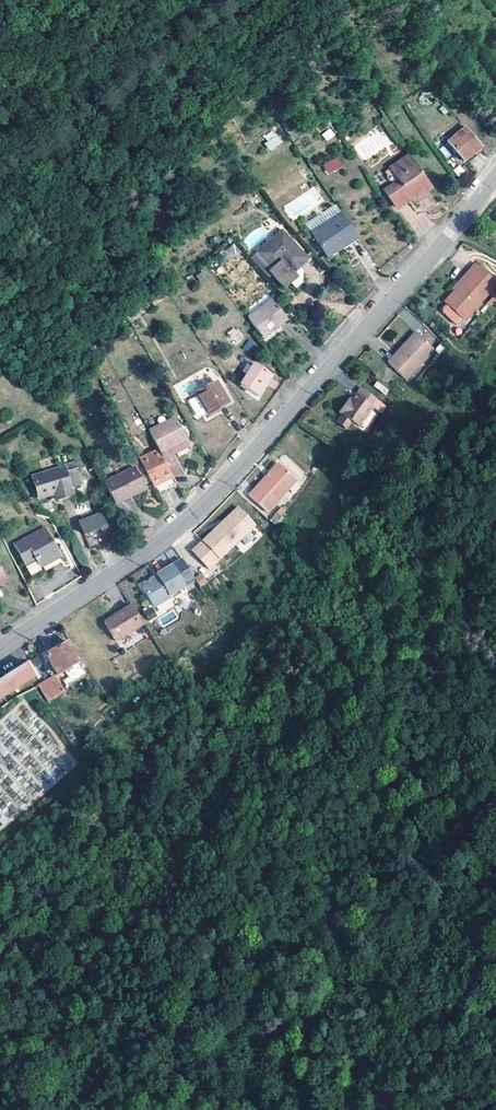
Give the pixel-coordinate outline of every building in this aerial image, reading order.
[(330,127),(321,134),(327,141),(336,135),(330,127)] [(467,161),(470,159),(484,149),(470,128),(457,137),(453,140),(467,161)] [(271,151),(282,142),(272,129),(261,138),(271,151)] [(361,160),(392,145),(384,129),(353,144),(361,160)] [(412,154),(405,159),(394,165),(402,180),(387,189),(398,206),(414,195),(420,191),(423,196),(427,193),(435,188),(412,154)] [(337,156),(322,165),(328,175),(343,166),(337,156)] [(373,201),(370,196),(352,208),(360,219),(364,216),(360,210),(373,201)] [(381,212),(373,201),(360,210),(364,216),(367,221),(381,212)] [(345,216),(316,235),(330,257),(342,249),(344,252),(361,240),(359,236),(345,216)] [(285,232),(260,253),(260,254),(276,272),(274,274),(287,289),(293,284),(294,284),(292,281),(300,274),(297,271),(309,260),(285,232)] [(342,249),(330,257),(331,260),(344,252),(342,249)] [(276,272),(260,254),(255,258),(271,277),(274,274),(276,272)] [(300,274),(305,269),(312,263),(309,260),(297,271),(300,274)] [(483,299),(492,290),(495,292),(495,291),(495,282),(489,276),(476,264),(467,273),(470,275),(462,283),(464,285),(459,290),(456,289),(445,301),(455,311),(464,319),(467,316),(475,307),(483,299)] [(305,269),(300,274),(292,281),(294,284),(293,284),(298,290),(305,285),(309,274),(305,269)] [(276,297),(253,315),(267,334),(272,330),(290,316),(276,297)] [(235,326),(226,333),(235,345),(244,338),(235,326)] [(436,348),(428,340),(417,331),(410,339),(413,342),(406,349),(403,346),(389,361),(399,370),(408,379),(436,348)] [(241,349),(255,360),(263,349),(249,338),(241,349)] [(273,375),(256,364),(242,385),(260,397),(273,375)] [(218,381),(205,389),(198,393),(200,396),(190,402),(199,416),(202,417),(210,412),(211,414),(218,410),(231,402),(218,381)] [(375,387),(382,392),(385,394),(388,389),(385,387),(378,382),(375,387)] [(390,406),(377,397),(364,388),(360,395),(359,394),(354,400),(344,413),(345,414),(340,421),(349,428),(354,420),(357,422),(362,426),(375,407),(385,413),(390,406)] [(354,400),(351,398),(342,411),(344,413),(354,400)] [(162,498),(181,487),(191,482),(178,457),(185,454),(195,448),(183,427),(174,432),(157,441),(171,468),(152,479),(162,498)] [(272,473),(256,493),(275,509),(303,475),(284,459),(275,470),(276,470),(273,474),(272,473)] [(72,490),(79,489),(83,488),(80,472),(71,474),(68,475),(66,470),(35,479),(41,498),(56,494),(58,502),(74,498),(72,490)] [(129,506),(139,501),(145,497),(151,494),(139,472),(134,475),(127,478),(117,483),(108,488),(120,511),(129,506)] [(214,534),(194,553),(212,570),(257,526),(239,508),(228,520),(230,522),(216,536),(214,534)] [(95,523),(95,524),(81,533),(90,547),(102,539),(111,533),(102,519),(95,523)] [(45,573),(54,568),(64,563),(47,532),(39,536),(18,547),(28,566),(39,561),(45,573)] [(2,591),(9,587),(11,586),(0,565),(0,587),(2,591)] [(146,591),(149,594),(155,605),(158,609),(174,599),(173,597),(189,588),(187,584),(176,567),(160,576),(161,578),(162,580),(156,583),(155,581),(147,586),(146,591)] [(200,587),(207,582),(202,573),(194,577),(200,587)] [(108,624),(113,634),(119,643),(147,625),(140,615),(136,608),(128,612),(129,613),(124,617),(123,615),(108,624)] [(155,610),(148,615),(153,623),(160,618),(155,610)] [(81,663),(70,644),(48,656),(60,676),(52,680),(41,687),(47,699),(64,690),(62,686),(58,680),(63,677),(66,683),(69,689),(92,675),(88,666),(85,662),(81,663)] [(0,679),(0,698),(37,673),(28,660),(12,671),(13,673),(8,676),(7,674),(0,679)]
